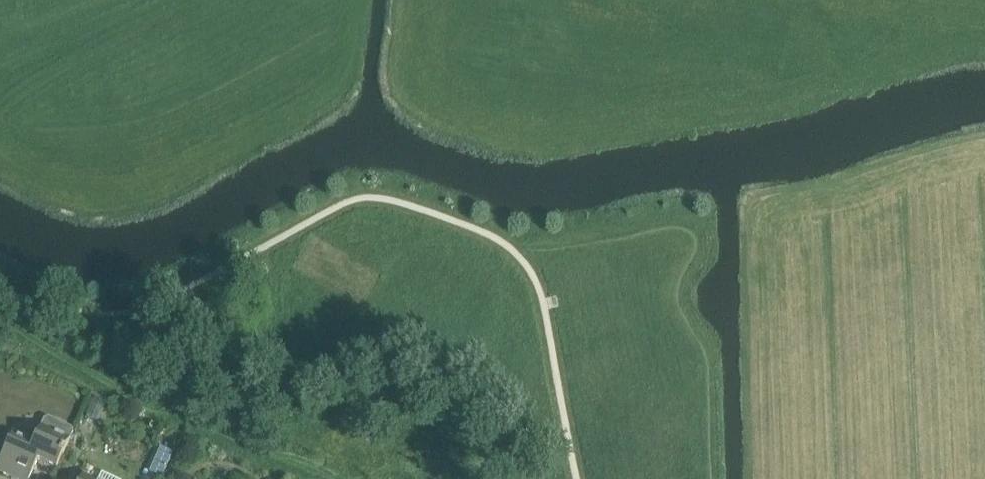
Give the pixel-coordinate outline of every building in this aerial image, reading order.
[(37,460),(56,469),(73,431),(71,428),(48,417),(43,419),(41,426),(33,442),(12,433),(0,458),(0,472),(16,478),(29,478),(37,460)] [(160,446),(149,471),(162,477),(173,452),(160,446)]
